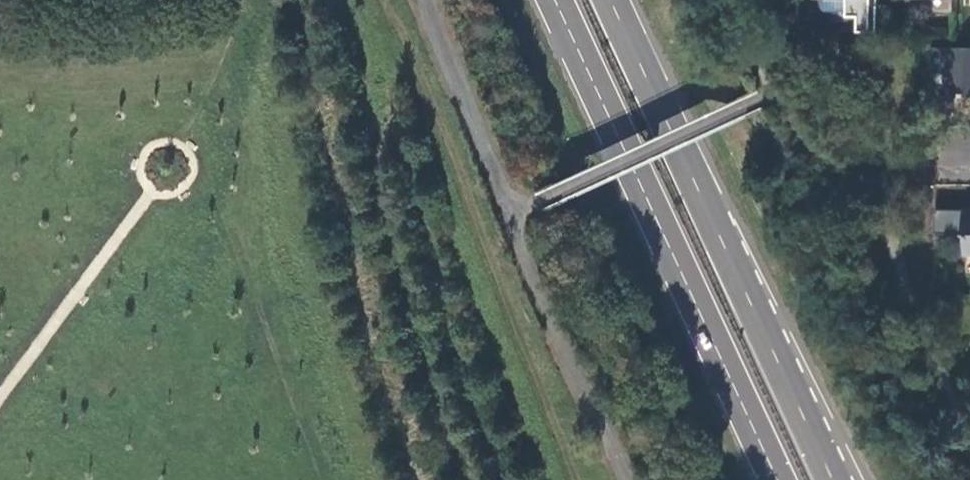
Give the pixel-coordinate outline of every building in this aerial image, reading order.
[(877,9),(877,0),(862,0),(861,8),(877,9)] [(947,48),(932,48),(932,73),(947,73),(947,96),(969,96),(969,48),(947,48)]
